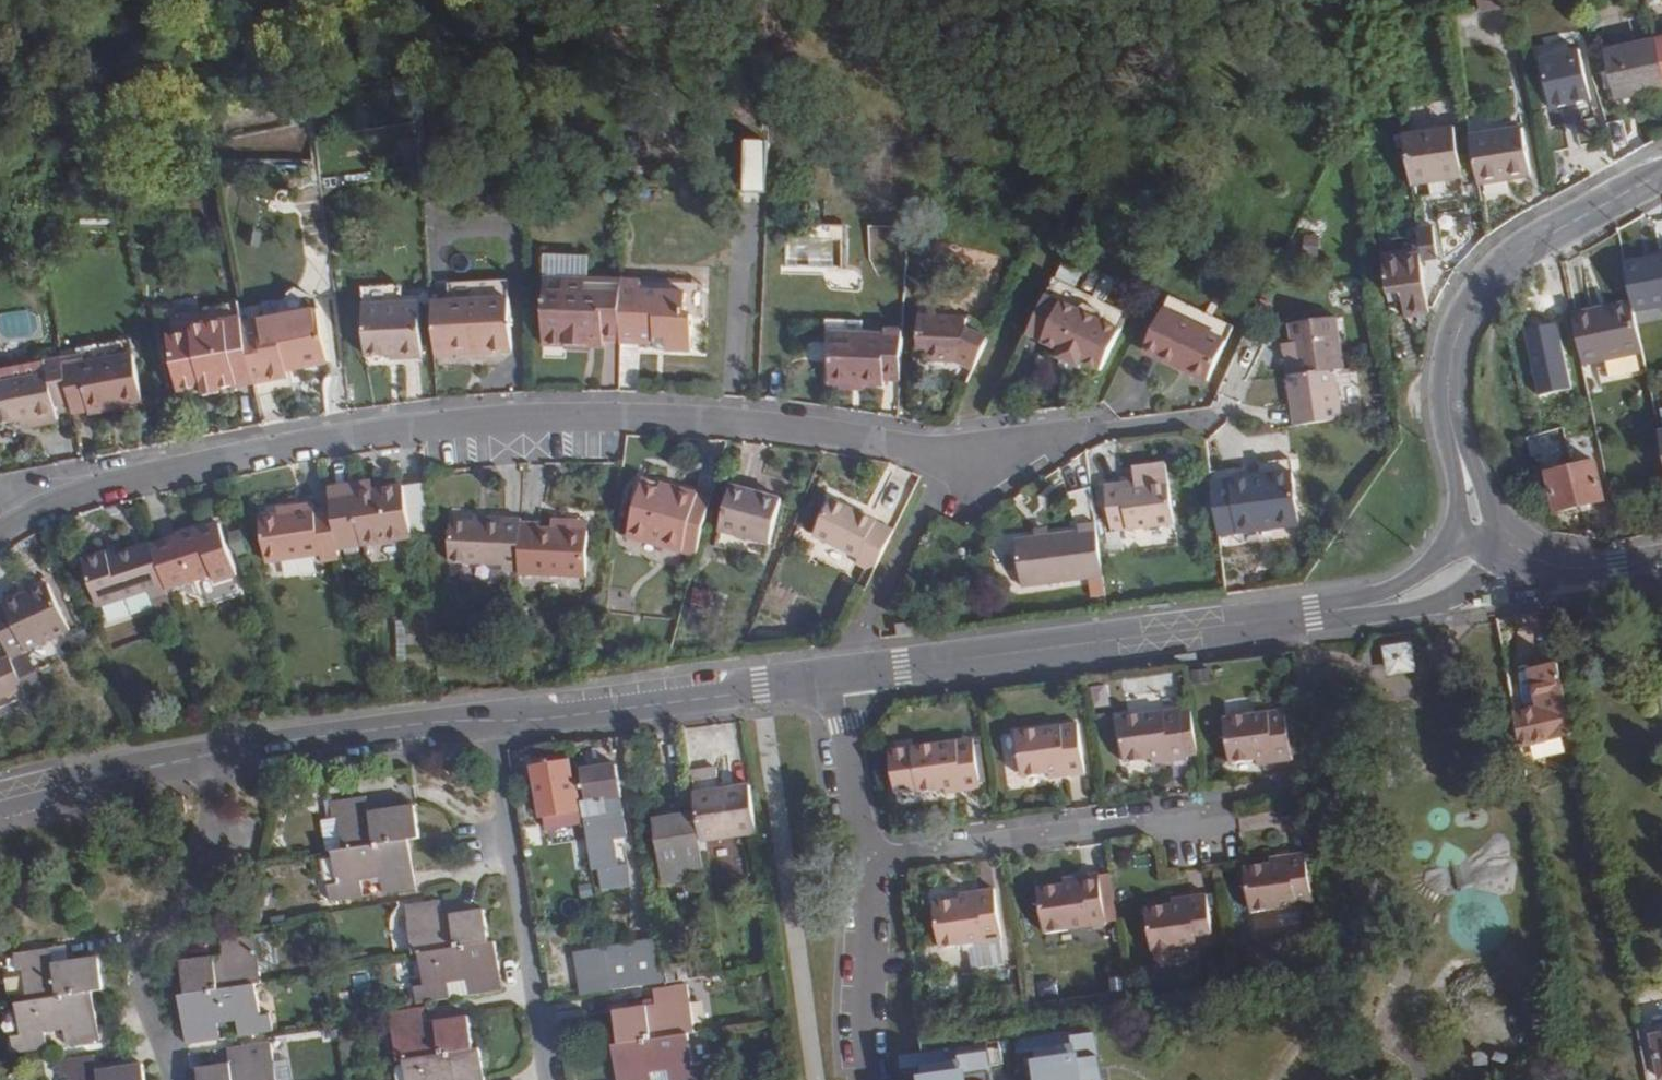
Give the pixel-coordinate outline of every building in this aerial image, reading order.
[(1481,13),(1513,7),(1511,0),(1479,0),(1481,13)] [(1655,42),(1603,54),(1607,72),(1611,89),(1614,101),(1661,90),(1661,73),(1655,42)] [(1549,118),(1591,107),(1576,45),(1534,56),(1549,118)] [(1611,89),(1607,72),(1601,73),(1605,91),(1611,89)] [(1522,130),(1469,138),(1477,185),(1530,177),(1522,130)] [(1453,131),(1403,138),(1410,186),(1461,179),(1453,131)] [(767,203),(769,161),(748,160),(747,203),(767,203)] [(809,223),(808,237),(783,237),(782,274),(846,276),(847,224),(809,223)] [(1416,229),(1420,255),(1421,262),(1438,259),(1434,226),(1416,229)] [(1385,260),(1389,294),(1401,291),(1405,318),(1429,314),(1421,262),(1420,255),(1385,260)] [(1624,263),(1632,303),(1634,312),(1661,307),(1661,256),(1624,263)] [(623,285),(623,283),(547,279),(545,345),(605,347),(605,340),(620,341),(623,285)] [(684,287),(623,285),(620,341),(620,351),(655,353),(666,353),(665,364),(691,364),(693,315),(683,315),(684,287)] [(506,293),(433,297),(436,351),(508,347),(506,293)] [(422,357),(419,296),(366,300),(369,355),(406,352),(406,358),(422,357)] [(1115,330),(1046,297),(1024,341),(1052,355),(1050,359),(1082,375),(1085,370),(1093,374),(1115,330)] [(1634,312),(1632,303),(1572,315),(1577,342),(1582,365),(1642,352),(1634,312)] [(327,362),(318,307),(243,322),(254,385),(287,379),(285,369),(327,362)] [(1572,315),(1570,308),(1550,313),(1558,347),(1577,342),(1572,315)] [(243,322),(241,310),(189,320),(191,326),(168,331),(180,392),(202,387),(204,394),(254,385),(243,322)] [(1206,386),(1225,347),(1164,317),(1145,356),(1206,386)] [(970,377),(988,340),(964,330),(964,321),(918,319),(916,355),(923,355),(922,369),(954,370),(970,377)] [(1300,427),(1345,421),(1339,375),(1349,374),(1341,320),(1295,327),(1302,380),(1294,381),(1300,427)] [(901,376),(903,327),(886,327),(886,336),(830,334),(828,381),(865,382),(882,383),(883,376),(901,376)] [(141,401),(132,352),(63,364),(69,400),(72,413),(88,410),(89,415),(110,410),(110,406),(141,401)] [(666,353),(655,353),(655,364),(665,364),(666,353)] [(61,354),(45,356),(47,369),(0,378),(0,419),(21,416),(53,411),(52,403),(69,400),(63,364),(61,354)] [(45,356),(0,364),(0,378),(47,369),(45,356)] [(864,391),(865,382),(828,381),(828,389),(864,391)] [(54,417),(53,411),(21,416),(22,423),(54,417)] [(1563,429),(1527,434),(1531,465),(1568,459),(1563,429)] [(1595,462),(1571,467),(1580,506),(1604,500),(1595,462)] [(1580,506),(1571,467),(1546,473),(1555,512),(1580,506)] [(1215,519),(1217,530),(1285,522),(1279,475),(1211,483),(1215,519)] [(674,493),(676,486),(642,477),(640,483),(674,493)] [(378,481),(355,485),(357,495),(380,491),(378,481)] [(1153,481),(1123,485),(1124,490),(1153,486),(1153,481)] [(627,531),(696,549),(702,528),(710,498),(697,494),(697,491),(676,486),(674,493),(640,483),(627,531)] [(1112,532),(1173,524),(1169,484),(1153,486),(1124,490),(1123,485),(1106,487),(1112,532)] [(337,549),(412,537),(405,488),(380,491),(357,495),(355,485),(327,490),(330,506),(337,549)] [(718,532),(768,545),(780,500),(731,487),(718,532)] [(1087,487),(1069,491),(1075,512),(1093,507),(1087,487)] [(872,574),(893,531),(832,500),(813,538),(858,560),(855,565),(865,570),(872,574)] [(322,557),(338,555),(337,549),(330,506),(315,508),(313,501),(291,504),(291,510),(259,516),(266,559),(321,549),(322,557)] [(503,522),(503,515),(472,514),(471,521),(503,522)] [(520,522),(521,516),(503,515),(503,522),(471,521),(449,520),(449,561),(501,563),(501,588),(517,589),(518,569),(520,522)] [(1097,534),(1095,519),(1078,522),(1079,530),(1015,538),(1021,584),(1102,573),(1097,534)] [(518,569),(586,572),(587,530),(558,529),(539,528),(539,523),(520,522),(518,569)] [(213,582),(233,575),(216,524),(150,545),(164,587),(210,572),(213,582)] [(150,545),(149,542),(118,552),(107,557),(104,550),(78,558),(93,603),(144,587),(148,599),(166,593),(164,587),(150,545)] [(107,557),(118,552),(116,546),(104,550),(107,557)] [(865,588),(872,574),(865,570),(858,585),(865,588)] [(0,602),(0,635),(8,652),(65,626),(63,623),(44,581),(0,602)] [(913,632),(912,620),(895,622),(897,634),(913,632)] [(1408,642),(1379,645),(1382,674),(1412,670),(1408,642)] [(8,652),(0,655),(0,693),(22,683),(17,673),(8,652)] [(1516,713),(1522,745),(1574,734),(1560,665),(1529,672),(1537,709),(1516,713)] [(22,683),(24,688),(37,682),(30,667),(17,673),(22,683)] [(1196,753),(1189,707),(1180,709),(1179,706),(1115,716),(1122,763),(1149,759),(1166,756),(1167,761),(1187,758),(1187,755),(1196,753)] [(1270,760),(1271,765),(1288,762),(1279,707),(1221,715),(1229,766),(1253,762),(1270,760)] [(1064,772),(1065,777),(1082,775),(1074,723),(1013,732),(1021,779),(1046,775),(1064,772)] [(961,788),(962,793),(979,790),(971,738),(911,747),(888,751),(895,796),(917,792),(918,794),(944,790),(961,788)] [(587,817),(584,801),(581,801),(577,779),(573,779),(570,761),(533,767),(542,816),(543,816),(546,829),(587,823),(587,817)] [(465,762),(454,763),(457,778),(468,776),(465,762)] [(614,767),(583,771),(587,800),(584,801),(587,817),(587,823),(594,870),(617,866),(612,838),(608,838),(604,815),(607,814),(605,799),(611,798),(618,797),(614,767)] [(699,817),(703,842),(759,834),(752,787),(719,791),(717,770),(693,772),(699,817)] [(184,795),(173,797),(176,814),(186,813),(184,795)] [(338,817),(342,850),(409,839),(419,837),(414,805),(368,812),(366,796),(329,802),(331,818),(338,817)] [(613,813),(611,798),(605,799),(607,814),(613,813)] [(655,813),(657,823),(689,819),(687,808),(655,813)] [(699,817),(693,818),(689,819),(657,823),(653,824),(659,860),(673,858),(699,854),(705,853),(703,842),(699,817)] [(409,839),(342,850),(332,852),(337,883),(327,885),(329,901),(363,895),(361,881),(379,878),(382,893),(415,888),(409,839)] [(1287,863),(1268,865),(1245,867),(1251,912),(1311,903),(1310,896),(1305,863),(1303,853),(1286,855),(1287,863)] [(702,867),(699,854),(673,858),(676,871),(702,867)] [(1267,858),(1268,865),(1287,863),(1286,855),(1267,858)] [(1078,880),(1061,883),(1038,886),(1044,932),(1104,923),(1097,872),(1077,875),(1078,880)] [(960,898),(939,901),(946,947),(1002,938),(994,887),(976,890),(977,895),(960,898)] [(977,895),(976,890),(959,892),(960,898),(977,895)] [(1189,899),(1171,901),(1147,904),(1154,952),(1215,944),(1208,900),(1207,890),(1188,893),(1189,899)] [(1208,900),(1213,935),(1225,933),(1220,898),(1208,900)] [(417,953),(489,943),(484,909),(441,915),(439,901),(404,905),(412,954),(417,953)] [(271,932),(254,934),(259,968),(277,965),(271,932)] [(180,962),(185,995),(255,984),(262,983),(259,968),(254,934),(220,940),(222,956),(180,962)] [(605,948),(611,991),(666,982),(664,967),(660,939),(605,948)] [(495,942),(489,943),(417,953),(423,984),(413,986),(416,1003),(451,998),(448,982),(466,979),(468,995),(503,990),(495,942)] [(22,969),(27,1002),(92,992),(104,990),(99,958),(53,964),(50,947),(24,952),(13,953),(16,970),(22,969)] [(574,952),(580,995),(611,991),(605,948),(574,952)] [(690,962),(693,979),(702,978),(699,961),(690,962)] [(664,967),(666,982),(693,979),(690,962),(664,967)] [(466,979),(448,982),(451,998),(468,995),(466,979)] [(255,984),(185,995),(178,995),(186,1044),(220,1039),(218,1025),(236,1022),(239,1036),(271,1031),(269,1014),(259,1015),(255,984)] [(653,989),(656,1005),(646,1006),(613,1011),(618,1043),(650,1039),(689,1033),(694,1032),(687,984),(653,989)] [(92,992),(27,1002),(16,1004),(21,1035),(13,1037),(15,1054),(47,1048),(44,1032),(63,1029),(66,1045),(100,1040),(92,992)] [(403,1060),(472,1050),(467,1017),(427,1023),(424,1008),(390,1013),(397,1060),(403,1060)] [(1093,1032),(903,1058),(905,1078),(906,1079),(1101,1079),(1093,1032)] [(650,1039),(618,1043),(611,1044),(617,1079),(652,1079),(651,1073),(669,1070),(671,1079),(704,1079),(705,1079),(703,1065),(694,1066),(689,1033),(650,1039)] [(1653,1036),(1660,1079),(1661,1079),(1661,1034),(1653,1036)] [(199,1079),(275,1079),(269,1042),(236,1047),(239,1063),(197,1070),(199,1079)] [(472,1050),(403,1060),(406,1079),(484,1079),(479,1050),(472,1050)] [(68,1079),(146,1079),(143,1064),(97,1071),(94,1055),(58,1061),(61,1077),(67,1076),(68,1079)]
